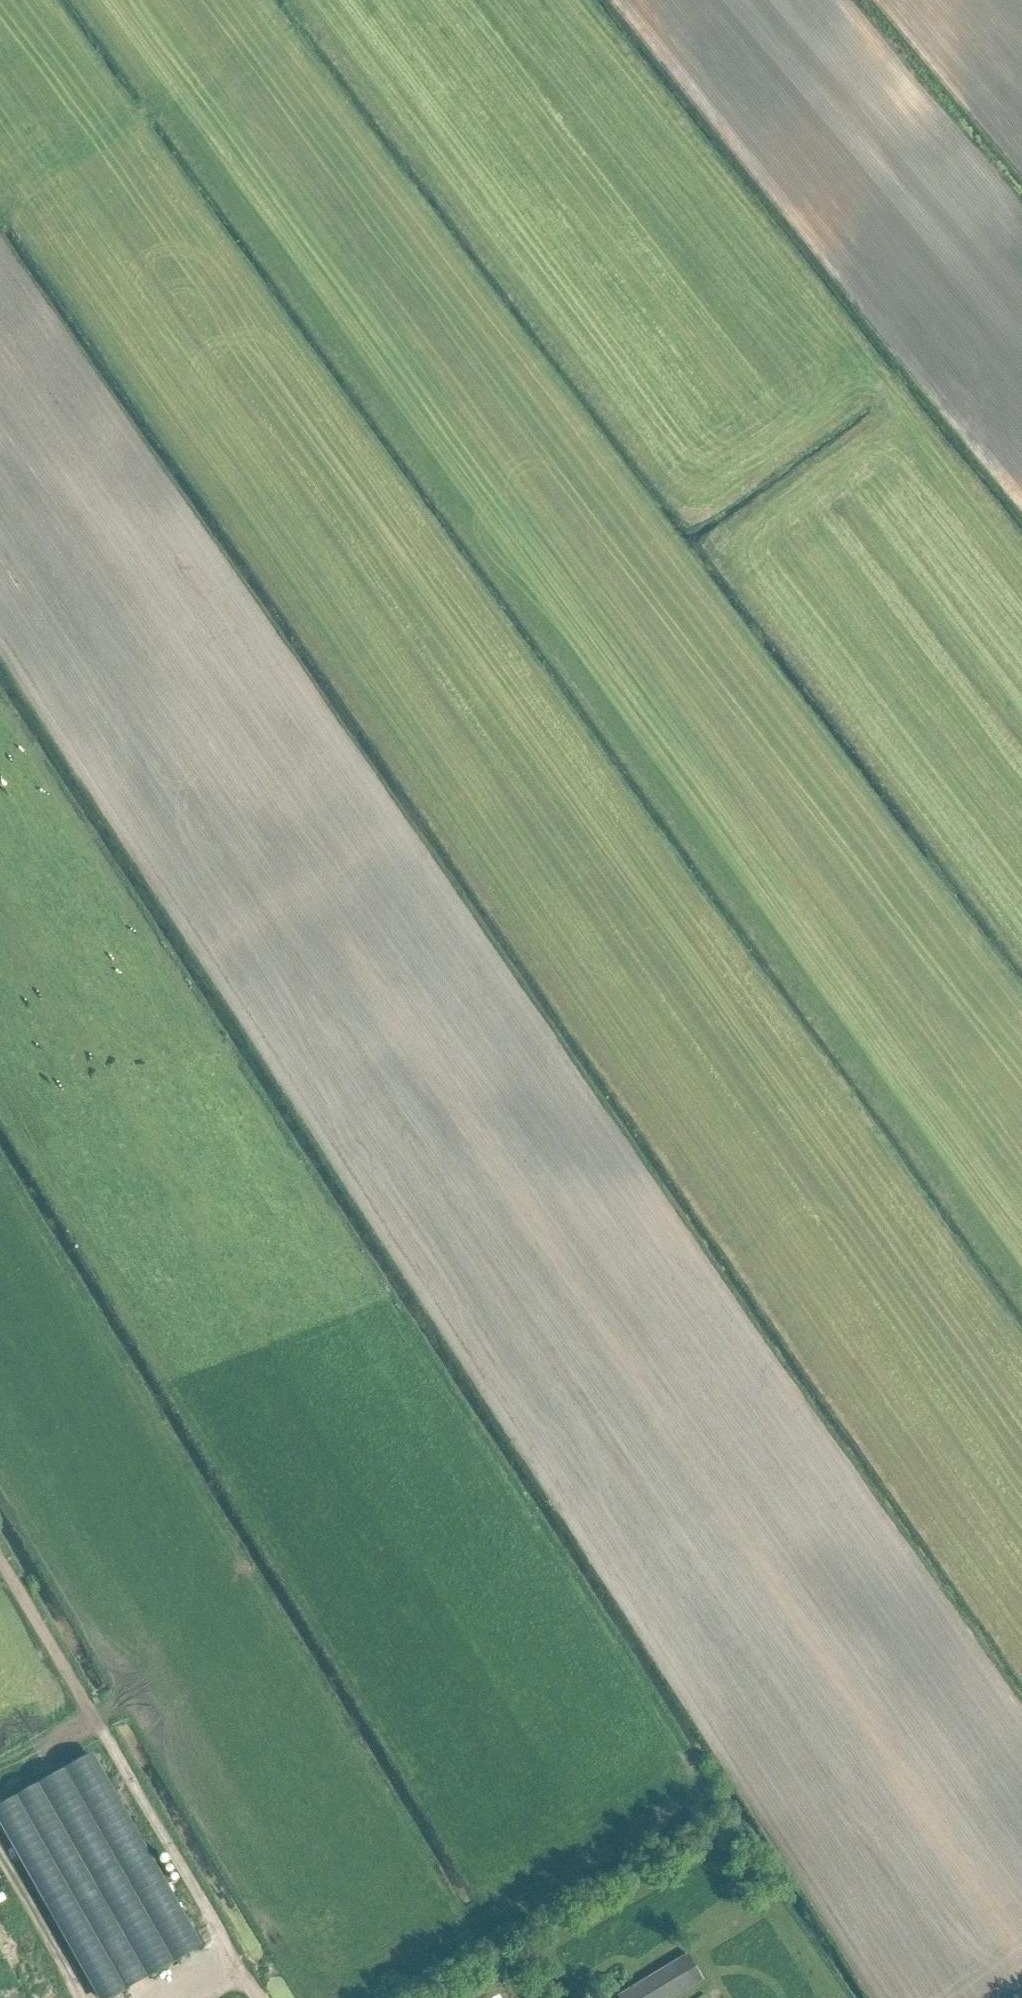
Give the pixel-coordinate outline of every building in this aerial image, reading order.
[(0,1806),(0,1818),(103,1997),(109,1997),(198,1947),(89,1755),(0,1806)] [(703,1980),(687,1952),(616,1995),(618,1997),(671,1997),(703,1980)]
